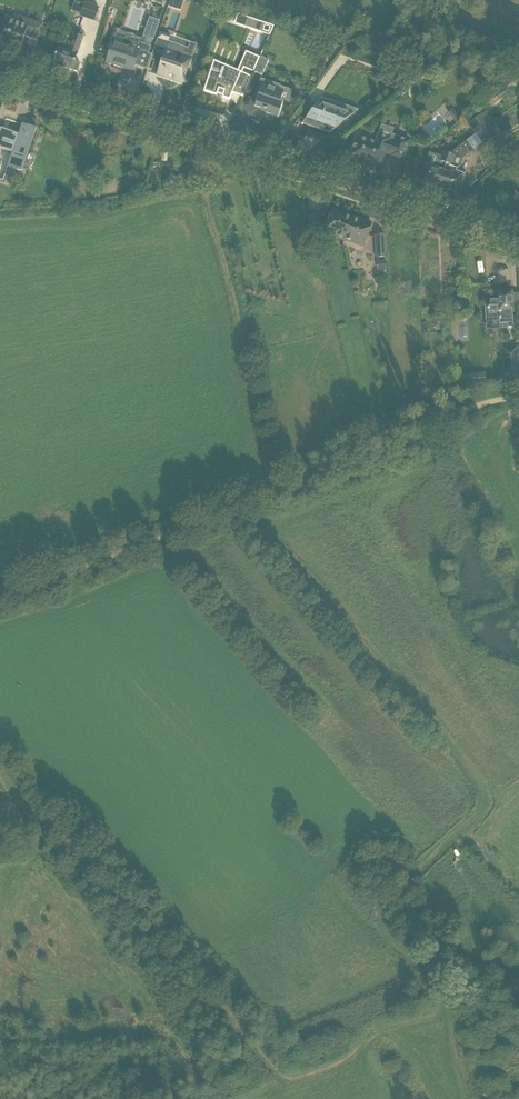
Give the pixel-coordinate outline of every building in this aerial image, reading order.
[(169,5),(174,7),(179,8),(181,2),(182,2),(182,0),(170,0),(169,5)] [(80,16),(94,21),(99,8),(85,3),(80,16)] [(160,21),(149,17),(139,46),(126,42),(125,45),(112,41),(105,63),(109,64),(113,65),(126,70),(127,68),(133,70),(135,65),(147,69),(151,56),(152,55),(148,54),(151,46),(144,44),(146,38),(153,40),(160,21)] [(246,26),(261,31),(263,23),(249,18),(246,26)] [(1,46),(1,45),(4,45),(4,44),(13,47),(11,50),(20,52),(25,37),(27,38),(34,41),(38,30),(30,28),(16,23),(11,21),(9,21),(8,23),(4,22),(2,27),(0,26),(0,46),(1,46)] [(152,55),(151,56),(152,57),(161,60),(157,74),(166,77),(176,80),(177,77),(183,79),(191,59),(186,57),(189,49),(168,42),(170,36),(159,32),(152,55)] [(50,53),(47,62),(77,72),(80,63),(75,61),(83,37),(74,34),(73,38),(67,36),(63,48),(58,47),(56,54),(50,53)] [(321,49),(318,55),(327,58),(329,52),(321,49)] [(260,57),(246,52),(236,74),(223,69),(224,69),(222,68),(220,74),(212,71),(209,81),(207,81),(204,91),(216,95),(217,94),(223,96),(222,97),(229,99),(232,93),(243,97),(251,77),(241,73),(243,67),(254,71),(260,57)] [(261,56),(254,72),(262,75),(269,60),(261,56)] [(280,85),(260,78),(254,98),(257,99),(254,106),(267,110),(266,112),(278,116),(283,103),(280,102),(284,92),(278,90),(280,85)] [(365,118),(318,102),(306,118),(335,128),(340,125),(352,129),(365,118)] [(448,113),(456,123),(461,118),(452,109),(448,113)] [(482,114),(467,124),(475,135),(476,134),(490,124),(482,114)] [(36,128),(22,123),(18,134),(1,128),(0,130),(0,149),(12,153),(7,167),(22,172),(36,128)] [(490,124),(476,134),(482,144),(484,145),(498,135),(494,129),(490,124)] [(394,143),(389,141),(389,139),(378,135),(375,145),(367,142),(368,141),(357,137),(351,156),(380,166),(385,152),(390,154),(389,158),(402,162),(409,141),(396,136),(394,143)] [(449,154),(438,188),(458,194),(464,177),(463,177),(465,172),(458,170),(459,167),(460,166),(463,158),(474,150),(467,141),(466,141),(449,154)] [(436,154),(432,167),(424,164),(419,180),(426,182),(426,183),(438,188),(449,154),(443,152),(442,156),(436,154)] [(186,154),(184,162),(191,164),(194,156),(186,154)] [(324,233),(323,238),(334,242),(335,237),(344,240),(352,217),(332,210),(328,221),(324,233)] [(318,214),(309,216),(313,233),(322,231),(318,214)] [(352,217),(344,240),(363,247),(368,234),(371,223),(352,217)] [(385,257),(384,235),(375,235),(377,257),(385,257)] [(385,260),(377,260),(377,270),(386,270),(385,260)] [(489,306),(487,307),(487,311),(489,311),(490,320),(499,320),(499,324),(508,323),(508,327),(513,327),(512,310),(512,303),(511,293),(510,293),(510,291),(503,291),(503,293),(498,293),(498,298),(498,300),(488,301),(489,305),(489,306)] [(502,347),(504,378),(518,377),(518,371),(518,349),(517,346),(502,347)] [(486,379),(470,380),(471,390),(486,389),(486,386),(486,379)]
